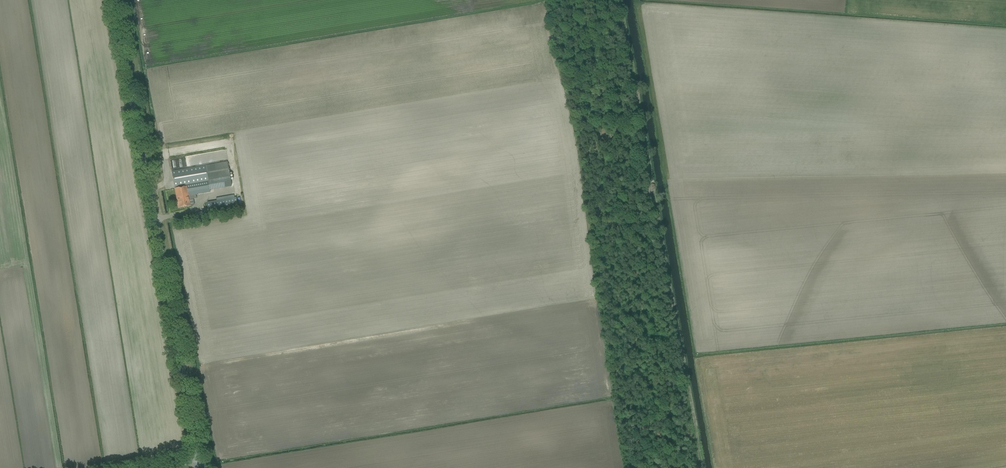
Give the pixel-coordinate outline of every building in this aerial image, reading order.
[(172,171),(178,208),(191,205),(189,199),(197,198),(196,195),(210,192),(210,190),(231,186),(227,161),(172,171)] [(207,202),(208,212),(238,207),(236,197),(234,197),(234,194),(219,197),(219,198),(216,199),(216,200),(207,202)] [(196,213),(197,220),(206,218),(204,211),(196,213)]
